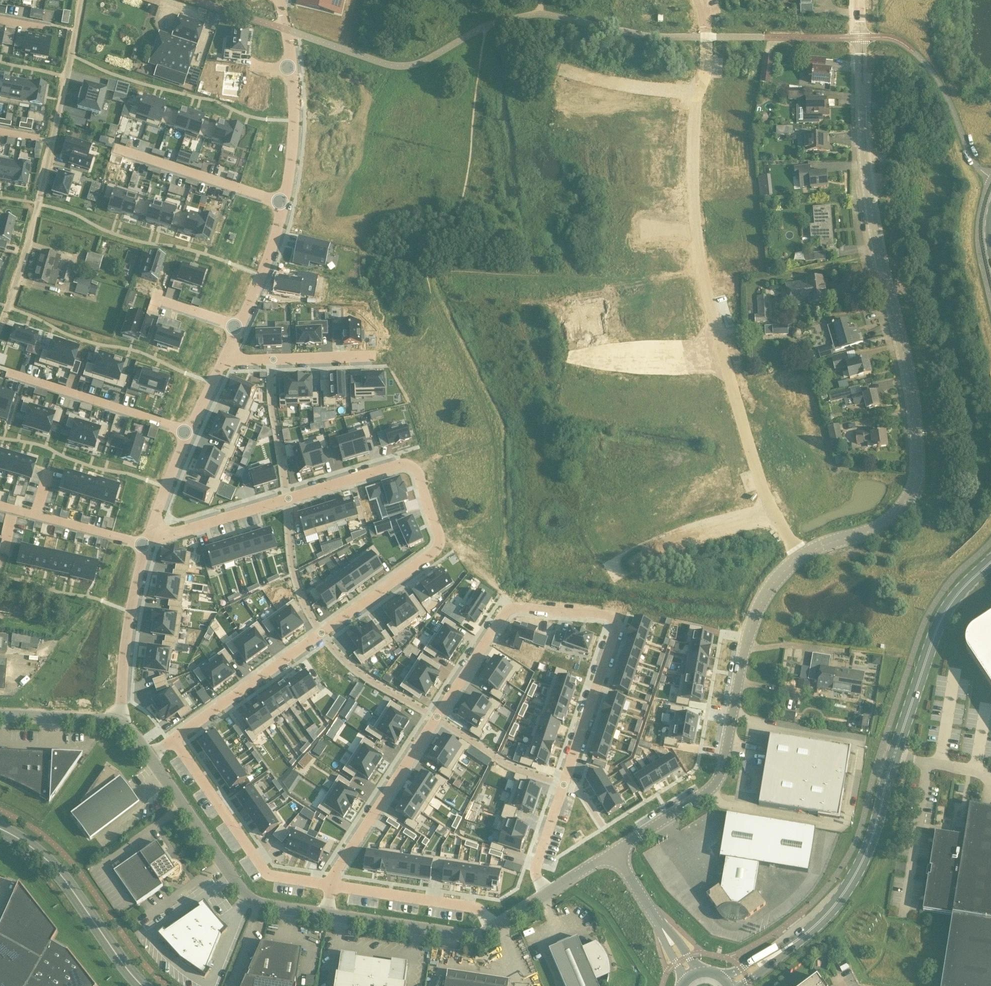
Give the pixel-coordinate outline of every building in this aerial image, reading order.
[(298,4),(340,14),(344,0),(299,0),(298,4)] [(40,21),(42,11),(30,8),(28,18),(40,21)] [(68,26),(70,13),(63,12),(61,24),(68,26)] [(159,33),(149,63),(159,66),(156,77),(183,86),(203,25),(179,17),(172,38),(159,33)] [(6,46),(11,47),(13,36),(2,34),(3,28),(0,28),(0,46),(0,44),(6,45),(6,46)] [(224,51),(223,60),(237,61),(238,53),(244,54),(247,32),(233,31),(230,52),(224,51)] [(25,34),(24,38),(15,36),(13,48),(22,50),(22,52),(44,56),(47,38),(25,34)] [(831,72),(832,70),(826,70),(827,59),(804,57),(803,71),(808,71),(808,76),(812,76),(811,83),(830,85),(831,76),(833,76),(833,72),(831,72)] [(216,64),(215,71),(224,72),(221,96),(239,98),(242,74),(228,72),(229,66),(216,64)] [(201,72),(193,69),(191,77),(188,84),(196,86),(201,72)] [(770,83),(771,74),(762,73),(761,82),(770,83)] [(12,82),(2,80),(3,75),(0,74),(0,104),(7,105),(12,82)] [(22,84),(12,82),(7,105),(19,107),(19,105),(22,84)] [(117,83),(114,94),(126,97),(129,86),(117,83)] [(33,85),(22,84),(19,105),(30,107),(30,105),(33,86),(33,85)] [(33,86),(30,105),(41,107),(45,87),(33,85),(33,86)] [(79,101),(77,109),(99,115),(106,91),(84,85),(81,93),(80,92),(78,100),(79,101)] [(788,101),(803,101),(803,90),(788,90),(788,101)] [(132,106),(127,118),(147,125),(154,102),(155,102),(155,101),(143,97),(140,106),(139,106),(138,108),(139,108),(132,106)] [(826,100),(806,100),(806,106),(807,124),(819,124),(819,121),(823,121),(823,116),(828,116),(828,110),(826,110),(826,103),(826,100)] [(154,102),(147,125),(158,129),(160,124),(167,126),(172,111),(165,109),(166,106),(155,102),(154,102)] [(172,111),(167,126),(185,132),(186,133),(192,114),(180,111),(179,113),(172,111)] [(758,114),(757,118),(758,122),(762,123),(766,122),(768,118),(766,114),(762,112),(758,114)] [(185,132),(184,137),(196,141),(198,136),(204,139),(210,124),(203,121),(204,118),(192,114),(186,133),(185,132)] [(70,116),(67,123),(83,128),(86,120),(70,116)] [(27,120),(26,125),(25,130),(31,131),(33,121),(27,120)] [(210,124),(204,139),(211,141),(211,143),(222,147),(229,127),(217,123),(216,126),(210,124)] [(222,147),(221,152),(233,156),(242,130),(229,126),(229,127),(222,147)] [(829,152),(829,146),(826,146),(826,136),(803,136),(803,152),(829,152)] [(100,137),(99,143),(105,145),(105,147),(112,149),(114,141),(100,137)] [(67,139),(62,155),(70,158),(68,164),(88,171),(93,158),(87,156),(91,146),(67,139)] [(35,142),(33,158),(40,159),(43,143),(35,142)] [(123,159),(111,155),(108,163),(121,166),(122,164),(123,159)] [(14,184),(13,184),(13,185),(25,187),(30,162),(18,160),(17,165),(14,184)] [(17,165),(7,163),(6,163),(3,182),(13,184),(14,184),(17,165)] [(825,173),(810,174),(809,166),(795,168),(795,177),(799,176),(801,188),(811,186),(811,189),(827,187),(825,173)] [(54,187),(52,194),(53,194),(52,196),(61,199),(62,197),(66,198),(71,184),(78,186),(82,175),(70,171),(68,177),(58,174),(56,181),(54,187)] [(98,192),(100,186),(92,183),(90,189),(98,192)] [(107,185),(103,197),(111,199),(111,200),(110,200),(110,201),(110,202),(107,211),(120,215),(120,214),(127,191),(107,185)] [(760,188),(761,196),(767,196),(769,196),(769,188),(766,188),(760,188)] [(127,191),(120,214),(131,217),(132,215),(139,217),(144,201),(137,199),(139,195),(127,191)] [(144,201),(139,217),(146,219),(145,222),(157,226),(164,205),(163,205),(152,201),(151,203),(144,201)] [(759,211),(758,201),(750,202),(751,212),(759,211)] [(164,205),(157,226),(169,229),(170,226),(177,229),(182,214),(175,212),(176,206),(164,202),(163,205),(164,205)] [(833,247),(830,207),(813,208),(814,225),(810,226),(811,238),(820,237),(821,248),(833,247)] [(182,214),(177,229),(184,231),(183,234),(195,237),(201,220),(200,219),(182,214)] [(195,237),(194,238),(207,242),(213,220),(201,217),(200,219),(201,220),(195,237)] [(5,251),(7,244),(9,244),(15,221),(1,218),(0,220),(0,249),(5,251)] [(296,253),(294,264),(307,267),(308,263),(309,261),(315,263),(315,265),(324,267),(328,247),(299,240),(298,247),(299,248),(298,253),(296,253)] [(42,252),(38,265),(56,270),(60,257),(42,252)] [(88,253),(84,267),(99,272),(103,257),(88,253)] [(149,253),(141,278),(156,283),(164,258),(149,253)] [(795,253),(794,261),(804,261),(804,253),(795,253)] [(806,262),(826,261),(825,253),(805,254),(806,262)] [(182,264),(177,280),(200,287),(205,271),(182,264)] [(38,265),(33,280),(47,285),(47,284),(55,286),(59,271),(56,270),(38,265)] [(65,265),(63,272),(71,274),(73,267),(65,265)] [(63,272),(60,280),(68,283),(71,274),(63,272)] [(307,284),(317,285),(318,277),(298,273),(297,281),(281,278),(280,282),(278,281),(277,289),(279,289),(278,293),(286,294),(286,296),(295,297),(295,296),(304,297),(307,284)] [(76,276),(73,284),(77,285),(75,293),(87,297),(92,280),(76,276)] [(809,305),(826,303),(823,278),(806,281),(786,284),(789,307),(809,304),(809,305)] [(747,282),(747,283),(747,294),(767,293),(766,283),(766,281),(747,282)] [(173,282),(171,289),(180,291),(182,285),(173,282)] [(755,323),(768,322),(766,296),(756,297),(757,315),(755,315),(755,323)] [(128,313),(121,335),(123,335),(122,337),(129,339),(130,338),(138,340),(139,337),(145,339),(151,322),(145,320),(145,319),(128,313)] [(159,328),(154,343),(161,345),(161,347),(167,349),(167,347),(177,351),(183,334),(167,329),(169,324),(169,323),(168,323),(159,320),(158,319),(156,327),(159,328)] [(344,323),(343,323),(344,346),(361,345),(361,342),(364,341),(364,333),(361,333),(361,323),(355,323),(355,320),(343,320),(344,323)] [(833,325),(827,327),(835,351),(840,349),(862,343),(859,332),(857,332),(856,333),(855,329),(855,328),(854,328),(854,327),(853,327),(852,327),(852,326),(851,326),(851,327),(850,327),(848,327),(846,321),(839,323),(833,325)] [(311,330),(297,331),(298,346),(306,346),(306,347),(314,347),(314,346),(322,346),(321,335),(327,335),(327,323),(311,324),(311,330)] [(257,340),(255,340),(255,348),(257,347),(257,349),(259,349),(259,350),(260,350),(260,349),(263,349),(263,350),(264,350),(264,349),(281,348),(281,338),(290,338),(290,324),(275,324),(276,332),(257,333),(257,340)] [(788,325),(780,325),(780,336),(788,335),(788,325)] [(14,328),(10,341),(27,347),(26,353),(36,356),(40,345),(34,343),(37,335),(27,332),(28,331),(22,330),(22,331),(14,328)] [(791,332),(791,334),(792,335),(792,337),(793,338),(795,338),(796,339),(798,338),(799,338),(800,336),(801,335),(801,334),(801,332),(800,331),(799,330),(798,329),(796,329),(795,329),(793,330),(792,331),(791,332)] [(42,352),(38,364),(58,370),(59,368),(58,367),(65,345),(53,341),(49,354),(42,352)] [(65,345),(58,367),(59,368),(70,371),(69,374),(76,376),(80,364),(74,362),(78,349),(65,345)] [(86,365),(82,377),(103,384),(111,359),(99,355),(95,367),(86,365)] [(871,374),(867,358),(865,359),(864,356),(847,361),(846,355),(831,359),(834,370),(847,367),(848,372),(849,379),(871,374)] [(111,359),(103,384),(122,390),(126,378),(120,376),(124,363),(111,359)] [(793,368),(774,372),(776,384),(796,380),(793,368)] [(136,371),(130,390),(138,393),(140,387),(163,394),(168,379),(157,376),(158,374),(157,373),(157,374),(152,373),(153,372),(152,372),(151,374),(143,371),(142,373),(136,371)] [(363,385),(354,385),(355,399),(374,398),(374,390),(385,390),(384,375),(363,376),(363,385)] [(330,391),(323,392),(323,407),(335,407),(335,400),(345,400),(344,377),(329,378),(330,391)] [(286,395),(279,395),(280,408),(287,408),(287,406),(299,405),(298,378),(291,378),(291,379),(285,379),(286,395)] [(306,378),(298,378),(299,405),(312,405),(312,407),(319,407),(318,394),(312,394),(312,378),(306,379),(306,378)] [(232,382),(229,389),(230,390),(229,392),(230,392),(252,402),(253,401),(257,390),(235,380),(234,383),(232,382)] [(803,385),(780,391),(782,402),(806,397),(803,385)] [(7,420),(15,395),(3,389),(0,389),(0,418),(7,420)] [(852,398),(854,407),(865,404),(866,409),(879,406),(875,392),(863,395),(863,396),(853,398),(851,390),(829,395),(830,403),(852,398)] [(230,392),(225,403),(239,410),(237,415),(249,420),(252,414),(249,413),(254,402),(253,401),(252,402),(230,392)] [(667,395),(656,396),(657,415),(667,415),(667,395)] [(677,395),(667,395),(667,415),(677,415),(677,395)] [(687,395),(677,395),(677,415),(687,414),(687,395)] [(697,395),(687,395),(687,414),(698,414),(697,395)] [(708,395),(697,395),(698,414),(708,414),(708,395)] [(656,396),(646,396),(646,415),(657,415),(656,396)] [(23,401),(20,412),(27,415),(23,427),(35,431),(42,409),(30,405),(31,403),(23,401)] [(42,409),(35,431),(47,435),(52,422),(58,424),(62,412),(55,410),(54,412),(42,409)] [(217,419),(214,426),(237,436),(237,435),(242,425),(246,427),(249,420),(237,415),(234,421),(220,415),(218,420),(217,419)] [(69,416),(65,428),(72,430),(68,443),(81,446),(87,424),(88,424),(89,422),(69,416)] [(87,424),(81,446),(93,450),(97,437),(104,440),(107,427),(100,425),(99,427),(88,424),(87,424)] [(831,444),(842,441),(839,425),(827,427),(831,444)] [(154,440),(158,428),(151,426),(147,438),(154,440)] [(212,433),(210,438),(225,444),(222,450),(234,455),(237,448),(235,448),(240,436),(237,435),(237,436),(214,426),(211,433),(212,433)] [(263,427),(258,441),(273,437),(272,430),(263,427)] [(368,427),(348,433),(349,438),(350,438),(356,458),(369,455),(365,442),(371,440),(368,427)] [(392,433),(379,437),(382,447),(389,445),(390,448),(396,446),(396,447),(405,444),(405,443),(411,442),(407,429),(399,431),(398,429),(392,431),(392,433)] [(857,444),(871,442),(872,448),(887,446),(885,432),(878,433),(878,430),(855,433),(857,444)] [(336,434),(328,437),(332,449),(339,447),(343,462),(356,458),(350,438),(349,438),(338,441),(336,434)] [(115,435),(112,447),(123,451),(121,459),(136,464),(143,441),(127,437),(127,438),(115,435)] [(305,445),(312,470),(313,470),(315,469),(315,471),(322,469),(322,467),(325,466),(320,451),(327,449),(323,437),(316,439),(317,441),(305,445)] [(292,446),(285,448),(287,461),(295,458),(300,475),(313,471),(313,470),(312,470),(305,445),(305,444),(293,448),(292,446)] [(203,451),(200,458),(201,459),(200,461),(225,471),(229,460),(231,461),(234,455),(222,450),(220,456),(205,449),(204,452),(203,451)] [(0,462),(0,472),(8,474),(13,456),(3,453),(0,462)] [(245,453),(242,458),(249,461),(251,456),(245,453)] [(13,456),(8,474),(18,477),(24,459),(13,456)] [(842,456),(834,458),(836,465),(844,463),(842,456)] [(24,459),(18,477),(30,481),(35,462),(24,459)] [(249,462),(243,459),(240,465),(246,467),(249,462)] [(200,461),(195,472),(210,479),(207,484),(219,489),(222,483),(220,482),(225,471),(200,461)] [(244,471),(241,479),(244,487),(253,484),(255,489),(276,483),(271,468),(261,471),(259,464),(251,467),(251,469),(244,471)] [(64,472),(59,491),(70,494),(76,476),(64,472)] [(723,473),(713,476),(718,495),(729,492),(723,473)] [(76,476),(70,494),(80,497),(86,479),(76,476)] [(713,476),(703,479),(709,498),(718,495),(713,476)] [(86,479),(80,497),(91,500),(96,482),(86,479)] [(703,479),(693,482),(699,501),(709,498),(703,479)] [(388,484),(367,490),(370,501),(381,498),(388,519),(399,516),(396,505),(406,502),(404,495),(405,495),(405,493),(403,493),(402,490),(403,489),(403,488),(402,488),(399,481),(395,482),(394,480),(387,482),(388,484)] [(96,482),(91,500),(101,503),(107,484),(96,481),(96,482)] [(693,482),(683,485),(689,503),(699,501),(693,482)] [(189,483),(184,496),(191,499),(190,502),(197,504),(198,502),(209,507),(215,495),(217,496),(219,489),(207,484),(205,490),(189,483)] [(107,484),(101,503),(112,507),(118,488),(107,484)] [(683,485),(674,488),(679,506),(689,503),(683,485)] [(674,488),(663,491),(669,509),(679,506),(674,488)] [(352,499),(341,503),(346,521),(347,523),(358,520),(359,522),(365,520),(361,508),(355,510),(352,499)] [(178,501),(173,513),(189,519),(194,507),(178,501)] [(341,503),(330,506),(336,524),(346,521),(341,503)] [(330,506),(320,509),(326,530),(327,529),(337,526),(336,524),(330,506)] [(320,509),(310,512),(317,535),(328,532),(327,529),(326,530),(320,509)] [(310,512),(298,516),(304,534),(304,535),(305,536),(305,539),(317,535),(310,512)] [(390,521),(374,526),(377,535),(388,532),(391,538),(402,533),(408,547),(408,548),(409,548),(422,542),(423,542),(422,541),(413,520),(412,519),(399,525),(398,525),(398,526),(399,527),(392,530),(390,521)] [(271,530),(259,534),(265,553),(277,550),(271,530)] [(259,534),(249,537),(255,556),(265,553),(259,534)] [(249,537),(239,540),(245,560),(255,556),(249,537)] [(239,540),(228,543),(234,563),(245,560),(239,540)] [(228,543),(218,546),(224,566),(234,563),(228,543)] [(218,546),(207,550),(213,569),(224,566),(218,546)] [(20,547),(16,566),(28,568),(32,549),(20,547)] [(374,547),(359,557),(373,577),(382,570),(376,561),(381,557),(374,547)] [(32,549),(28,568),(39,570),(43,552),(32,549)] [(163,551),(162,560),(163,560),(163,564),(176,566),(175,571),(175,572),(186,574),(188,574),(188,573),(188,570),(191,554),(179,552),(180,550),(172,549),(171,551),(165,550),(165,552),(163,551)] [(43,552),(39,570),(49,573),(53,554),(43,552)] [(53,554),(49,573),(60,575),(64,556),(53,554)] [(64,556),(60,575),(70,577),(74,559),(64,556)] [(359,557),(350,564),(352,568),(353,568),(364,583),(373,577),(359,557)] [(70,577),(69,578),(80,581),(85,561),(74,559),(70,577)] [(85,561),(80,581),(92,583),(96,564),(85,561)] [(352,568),(344,574),(355,589),(364,583),(353,568),(352,568)] [(425,591),(418,597),(423,604),(451,584),(442,570),(421,585),(425,591)] [(159,576),(158,588),(183,591),(186,574),(175,572),(175,571),(173,571),(172,578),(159,576)] [(336,580),(335,580),(346,596),(347,595),(355,589),(344,574),(336,580)] [(325,584),(325,585),(338,602),(337,602),(338,603),(347,596),(347,595),(346,596),(335,580),(336,580),(334,578),(325,584)] [(324,582),(309,593),(316,604),(322,600),(328,609),(337,602),(338,602),(325,585),(325,584),(324,582)] [(158,588),(156,599),(169,601),(168,607),(170,608),(181,609),(183,591),(158,588)] [(448,604),(442,613),(461,625),(466,617),(476,623),(481,614),(483,615),(482,614),(484,610),(486,611),(486,610),(485,609),(491,600),(477,592),(463,614),(448,604)] [(405,597),(395,605),(407,622),(418,615),(420,619),(426,615),(418,604),(413,608),(405,597)] [(247,606),(242,600),(235,603),(223,609),(228,614),(247,606)] [(430,614),(440,607),(435,600),(425,607),(430,614)] [(293,601),(278,612),(293,634),(303,626),(296,615),(301,611),(295,603),(293,601)] [(395,605),(384,612),(392,623),(387,627),(394,638),(400,634),(397,630),(407,622),(395,605)] [(153,615),(152,623),(154,623),(180,627),(183,609),(181,609),(170,608),(169,614),(156,612),(155,615),(153,615)] [(278,612),(262,624),(269,634),(274,630),(282,641),(286,638),(287,640),(293,636),(291,635),(293,634),(278,612)] [(975,627),(971,631),(969,633),(966,638),(965,642),(965,646),(965,650),(967,654),(990,690),(990,617),(975,627)] [(445,628),(438,638),(456,650),(457,648),(459,649),(462,644),(461,643),(463,639),(452,632),(456,626),(445,619),(441,625),(445,628)] [(632,629),(648,635),(652,625),(635,619),(632,629)] [(154,623),(152,635),(166,637),(165,643),(176,645),(175,645),(177,645),(180,627),(154,623)] [(227,637),(217,623),(211,627),(222,641),(227,637)] [(257,623),(242,634),(257,656),(267,648),(260,637),(265,634),(257,623)] [(513,633),(509,646),(520,649),(523,640),(545,647),(548,638),(539,635),(538,636),(536,635),(538,629),(527,625),(526,628),(515,625),(514,624),(511,632),(513,633)] [(362,632),(374,650),(384,643),(387,646),(393,642),(385,632),(380,636),(372,625),(362,632)] [(690,626),(689,634),(693,634),(691,645),(710,649),(710,648),(712,637),(702,635),(703,629),(690,626)] [(631,629),(628,639),(628,640),(628,639),(645,645),(648,635),(632,629),(631,629)] [(556,632),(552,647),(559,649),(562,643),(565,644),(565,645),(588,653),(593,637),(585,635),(585,634),(578,632),(570,630),(568,636),(556,632)] [(355,637),(351,640),(357,649),(359,651),(354,655),(361,665),(367,661),(364,657),(374,650),(362,632),(361,631),(354,636),(355,637)] [(242,634),(226,646),(233,656),(238,652),(246,663),(257,656),(242,634)] [(12,635),(11,642),(21,644),(20,649),(29,651),(29,648),(37,649),(39,639),(12,635)] [(427,646),(424,652),(434,659),(438,654),(449,661),(456,650),(438,638),(431,649),(427,646)] [(628,640),(625,649),(642,654),(645,645),(628,639),(628,640)] [(149,647),(147,659),(171,662),(172,651),(175,652),(175,645),(176,645),(165,643),(163,642),(162,649),(149,647)] [(691,645),(690,656),(708,659),(708,660),(709,660),(711,648),(710,648),(710,649),(691,645)] [(625,649),(622,659),(638,664),(642,654),(625,649)] [(225,650),(209,662),(210,664),(210,663),(224,683),(226,682),(227,683),(232,680),(231,678),(235,675),(227,664),(232,661),(225,650)] [(422,664),(415,674),(433,686),(432,686),(434,687),(438,681),(437,680),(440,675),(429,668),(432,662),(421,655),(418,661),(422,664)] [(803,668),(801,680),(818,682),(817,688),(831,691),(860,696),(863,674),(831,669),(833,658),(814,655),(812,669),(803,668)] [(690,656),(688,667),(707,670),(708,660),(708,659),(690,656)] [(145,660),(144,666),(146,666),(145,670),(169,674),(171,662),(147,659),(147,660),(145,660)] [(495,659),(487,670),(505,681),(506,681),(512,671),(518,675),(519,674),(523,668),(512,661),(508,667),(495,659)] [(622,659),(619,668),(635,674),(638,664),(622,659)] [(199,669),(193,673),(201,683),(206,679),(214,690),(224,683),(210,663),(210,664),(200,671),(199,669)] [(688,667),(686,677),(705,681),(707,670),(688,667)] [(619,668),(616,678),(632,683),(635,674),(619,668)] [(554,676),(559,678),(555,688),(573,694),(575,689),(577,683),(572,682),(567,680),(569,673),(557,669),(554,676)] [(487,670),(480,681),(494,689),(490,695),(500,702),(504,696),(505,696),(499,692),(506,681),(505,681),(487,670)] [(305,673),(296,680),(307,695),(316,689),(316,688),(313,684),(305,673)] [(404,682),(400,688),(411,695),(414,690),(425,697),(432,686),(433,686),(415,674),(408,685),(404,682)] [(165,676),(152,681),(155,687),(167,682),(165,676)] [(686,677),(684,688),(703,691),(705,681),(686,677)] [(616,678),(612,688),(629,694),(632,683),(616,678)] [(296,680),(287,686),(296,698),(298,702),(307,695),(296,680)] [(801,680),(800,688),(808,690),(809,682),(801,680)] [(167,682),(155,687),(157,693),(169,688),(167,682)] [(284,683),(276,689),(287,705),(296,698),(287,686),(284,683)] [(174,687),(153,702),(160,712),(181,697),(174,687)] [(555,688),(552,699),(570,705),(573,694),(555,688)] [(677,698),(676,705),(689,707),(690,701),(701,703),(703,691),(684,688),(682,699),(677,698)] [(276,689),(267,696),(278,711),(287,705),(276,689)] [(267,696),(258,702),(260,705),(269,717),(278,711),(267,696)] [(468,705),(466,707),(484,719),(491,708),(497,712),(498,712),(501,706),(491,699),(487,705),(474,696),(472,699),(471,698),(467,704),(468,705)] [(606,705),(606,706),(623,711),(626,701),(610,696),(606,705)] [(160,712),(158,713),(163,720),(165,719),(167,722),(178,714),(181,719),(192,712),(181,697),(160,712)] [(552,699),(548,709),(566,715),(570,705),(552,699)] [(391,711),(384,721),(402,733),(409,722),(398,715),(401,709),(391,702),(387,708),(391,711)] [(260,705),(252,711),(263,727),(272,721),(269,717),(260,705)] [(606,705),(602,716),(603,716),(619,721),(623,711),(606,706),(606,705)] [(466,707),(459,718),(472,727),(468,733),(479,740),(484,733),(478,730),(485,719),(484,719),(466,707)] [(671,707),(669,714),(676,715),(674,728),(696,731),(698,718),(682,716),(683,709),(671,707)] [(326,717),(333,721),(338,713),(332,709),(326,717)] [(548,709),(545,719),(553,721),(552,722),(558,724),(560,725),(563,726),(565,720),(566,715),(548,709)] [(252,711),(242,718),(250,730),(253,734),(263,727),(252,711)] [(603,716),(600,725),(616,731),(619,721),(603,716)] [(542,718),(539,729),(557,735),(560,725),(558,724),(552,722),(553,721),(545,719),(542,718)] [(338,719),(326,737),(333,741),(344,724),(338,719)] [(373,729),(369,735),(380,742),(384,737),(395,744),(398,739),(399,740),(404,734),(402,733),(384,721),(377,732),(373,729)] [(600,725),(596,735),(613,740),(616,731),(600,725)] [(665,738),(664,746),(676,748),(678,742),(693,744),(696,731),(674,728),(672,740),(665,738)] [(539,729),(536,739),(554,745),(557,735),(539,729)] [(215,733),(199,744),(205,754),(222,743),(215,733)] [(596,735),(593,745),(610,750),(613,740),(596,735)] [(845,776),(850,749),(830,745),(830,744),(829,744),(829,745),(770,735),(758,805),(818,815),(817,817),(818,817),(818,815),(838,818),(843,791),(844,792),(845,791),(843,791),(845,776),(847,777),(847,776),(845,776)] [(444,737),(436,748),(454,760),(461,749),(467,753),(471,747),(461,739),(457,745),(444,737)] [(364,747),(357,758),(375,770),(382,759),(371,752),(375,746),(364,739),(360,745),(364,747)] [(536,739),(532,749),(550,755),(551,755),(554,745),(536,739)] [(313,753),(320,757),(327,747),(320,742),(313,753)] [(222,743),(205,754),(212,763),(228,751),(222,743)] [(593,745),(590,755),(606,760),(610,750),(593,745)] [(471,747),(467,753),(481,763),(485,756),(482,754),(471,747)] [(436,748),(429,759),(442,767),(439,773),(449,780),(453,774),(454,774),(448,770),(454,760),(436,748)] [(522,758),(519,765),(532,769),(534,762),(547,766),(550,755),(532,749),(529,760),(522,757),(522,758)] [(228,751),(212,763),(218,772),(234,760),(228,751)] [(86,756),(49,755),(0,752),(0,780),(3,781),(8,783),(14,785),(21,789),(25,790),(30,793),(35,796),(40,799),(46,803),(50,807),(86,756)] [(670,756),(661,762),(671,776),(680,771),(670,756)] [(346,766),(343,772),(354,779),(357,773),(368,781),(375,770),(357,758),(350,769),(346,766)] [(285,759),(273,767),(278,773),(289,765),(285,759)] [(234,760),(218,772),(224,781),(241,769),(234,760)] [(661,762),(653,767),(662,782),(671,776),(661,762)] [(71,816),(89,839),(92,837),(136,804),(127,791),(123,785),(122,785),(118,780),(116,782),(113,779),(116,774),(106,767),(82,801),(87,804),(71,816)] [(653,767),(644,773),(653,787),(662,782),(653,767)] [(241,769),(224,781),(231,790),(247,779),(241,769)] [(601,771),(586,780),(592,789),(607,780),(601,771)] [(644,773),(635,778),(644,793),(653,787),(644,773)] [(422,774),(415,784),(426,790),(431,794),(437,785),(443,789),(444,788),(448,782),(437,775),(433,781),(422,774)] [(514,780),(513,781),(520,783),(516,795),(537,802),(541,790),(526,785),(528,778),(516,774),(514,780)] [(339,785),(333,796),(350,808),(352,809),(356,802),(355,801),(358,797),(346,790),(350,784),(339,777),(335,783),(339,785)] [(607,780),(592,789),(597,798),(612,789),(607,780)] [(456,781),(453,786),(459,790),(462,785),(456,781)] [(415,784),(409,793),(425,803),(431,794),(426,790),(415,784)] [(253,789),(237,800),(244,809),(260,798),(253,789)] [(597,798),(603,807),(617,797),(612,789),(597,798)] [(409,792),(403,801),(403,802),(419,812),(425,803),(409,793),(409,792)] [(505,805),(503,812),(515,816),(518,809),(533,814),(537,802),(516,795),(512,807),(506,805),(505,805)] [(322,804),(318,810),(329,817),(332,811),(343,819),(350,808),(333,796),(326,807),(322,804)] [(617,797),(603,807),(609,816),(623,806),(617,797)] [(260,798),(244,809),(250,818),(266,807),(260,798)] [(403,802),(397,812),(408,819),(404,825),(415,832),(419,826),(419,825),(413,822),(419,812),(403,802)] [(970,806),(965,837),(935,833),(930,867),(932,868),(931,877),(928,876),(923,911),(953,915),(942,985),(990,985),(990,809),(970,806)] [(266,807),(250,818),(256,827),(272,816),(266,807)] [(501,818),(501,819),(508,821),(504,833),(507,834),(524,840),(528,827),(513,822),(515,816),(503,812),(501,818)] [(741,918),(742,918),(743,917),(745,920),(765,905),(757,893),(754,895),(759,865),(808,873),(815,829),(727,815),(720,858),(726,859),(721,890),(719,887),(706,895),(721,916),(724,914),(725,915),(726,916),(727,917),(728,918),(730,919),(731,919),(732,920),(734,920),(735,920),(736,920),(737,920),(738,919),(740,919),(741,918)] [(272,816),(256,827),(263,837),(279,826),(272,816)] [(239,863),(249,857),(234,834),(232,835),(226,826),(217,831),(231,853),(232,852),(239,863)] [(281,827),(273,837),(277,841),(286,831),(281,827)] [(286,831),(277,841),(282,844),(290,834),(286,831)] [(294,833),(287,851),(297,856),(305,838),(294,833)] [(493,843),(490,850),(503,854),(505,847),(520,853),(521,850),(523,850),(525,843),(524,843),(525,840),(524,840),(507,834),(504,833),(503,833),(499,845),(493,843)] [(305,838),(297,856),(307,860),(315,842),(305,838)] [(315,842),(307,860),(318,865),(324,853),(329,855),(334,843),(328,841),(326,847),(315,842)] [(157,843),(141,854),(160,882),(166,878),(168,878),(169,879),(170,879),(171,880),(173,880),(174,879),(175,879),(176,879),(177,878),(179,877),(180,876),(180,875),(181,875),(181,874),(182,872),(182,871),(182,870),(182,869),(182,868),(182,867),(181,866),(181,865),(180,864),(180,863),(179,863),(178,862),(177,861),(176,861),(174,860),(173,860),(172,860),(171,860),(169,861),(157,843)] [(365,858),(363,865),(365,865),(364,871),(376,873),(378,859),(379,854),(367,852),(366,858),(365,858)] [(160,882),(141,854),(140,853),(114,872),(137,905),(163,886),(160,882)] [(376,873),(386,875),(386,874),(387,868),(389,855),(379,854),(378,859),(376,873)] [(387,868),(386,874),(397,876),(400,857),(389,855),(387,868)] [(400,857),(397,876),(408,878),(410,865),(411,859),(400,857)] [(421,860),(418,879),(430,881),(432,870),(438,871),(440,858),(433,857),(432,862),(421,860)] [(440,858),(438,871),(444,872),(443,883),(454,885),(457,866),(446,864),(447,859),(440,858)] [(410,865),(408,878),(418,879),(421,860),(411,859),(410,865)] [(520,873),(522,867),(506,862),(504,868),(520,873)] [(454,885),(465,887),(465,886),(468,868),(457,866),(454,885)] [(468,868),(465,886),(476,888),(479,869),(468,868)] [(479,869),(476,888),(486,890),(489,871),(479,869)] [(489,871),(486,890),(492,891),(498,892),(499,886),(501,873),(489,871)] [(17,883),(12,895),(8,905),(6,904),(0,915),(0,985),(25,985),(50,943),(56,932),(17,883)] [(227,929),(215,917),(206,905),(200,909),(166,933),(166,932),(160,938),(181,960),(204,977),(209,970),(207,969),(221,934),(227,929)] [(588,941),(588,940),(587,941),(595,946),(583,951),(577,938),(549,950),(565,985),(598,985),(596,980),(608,975),(606,984),(607,984),(607,983),(608,981),(608,979),(608,978),(608,975),(609,974),(609,972),(608,971),(608,969),(608,968),(608,966),(607,964),(607,963),(606,960),(605,958),(604,955),(602,953),(602,952),(600,950),(598,948),(596,946),(594,944),(592,942),(590,942),(588,941)] [(66,950),(65,951),(50,943),(25,985),(94,985),(66,950)] [(302,949),(262,943),(248,972),(250,973),(247,978),(246,977),(242,985),(296,985),(295,985),(296,980),(302,949)] [(406,984),(405,984),(408,964),(392,961),(392,964),(391,964),(357,959),(357,956),(341,954),(338,974),(337,974),(335,985),(406,985),(406,984)] [(316,976),(307,974),(306,984),(314,985),(316,976)] [(818,980),(817,978),(806,985),(823,985),(818,980)]
